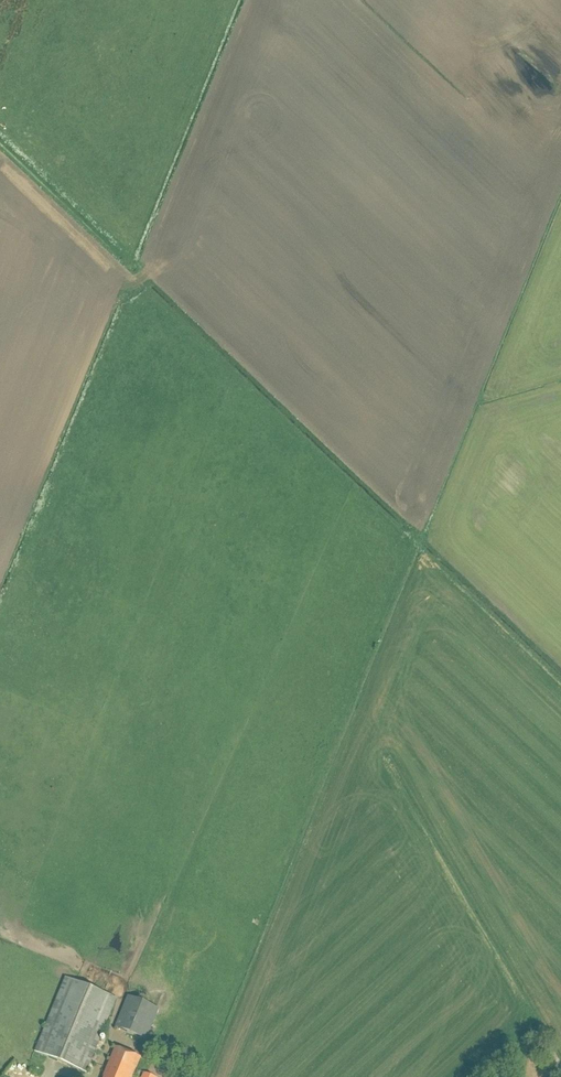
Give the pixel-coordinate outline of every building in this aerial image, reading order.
[(118,999),(66,979),(37,1052),(88,1073),(118,999)] [(161,1009),(129,997),(117,1028),(149,1040),(161,1009)] [(10,1053),(0,1046),(0,1067),(10,1053)] [(103,1076),(133,1076),(141,1058),(116,1047),(103,1076)] [(34,1074),(24,1064),(20,1067),(12,1058),(2,1068),(5,1071),(8,1068),(17,1076),(30,1076),(34,1074)]
